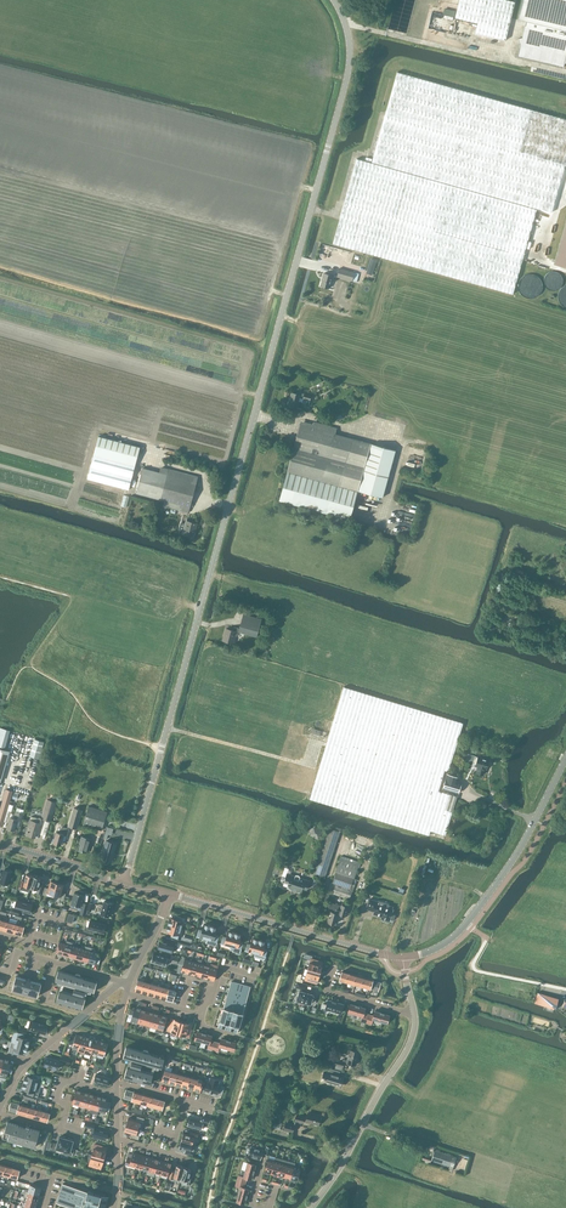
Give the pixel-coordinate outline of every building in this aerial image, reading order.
[(455,18),(478,23),(476,33),(506,40),(508,31),(509,28),(515,2),(507,0),(459,0),(455,18)] [(517,56),(563,67),(564,63),(565,63),(565,0),(523,0),(518,19),(526,21),(525,23),(522,37),(518,38),(520,45),(517,56)] [(537,208),(552,212),(565,162),(565,120),(397,72),(372,162),(529,206),(537,208)] [(357,159),(333,244),(513,294),(537,208),(529,206),(529,207),(357,159)] [(554,264),(565,268),(565,222),(554,264)] [(370,259),(366,273),(372,275),(376,261),(370,259)] [(340,269),(337,277),(357,282),(359,274),(340,269)] [(329,288),(333,276),(324,273),(320,286),(329,288)] [(311,395),(297,391),(296,394),(291,393),(288,405),(297,408),(300,397),(310,400),(311,395)] [(287,471),(280,501),(350,520),(358,490),(383,497),(395,450),(371,443),(348,437),(342,436),(336,434),(300,424),(294,448),(288,470),(287,471)] [(129,490),(140,447),(98,436),(87,479),(129,490)] [(167,474),(150,470),(143,468),(139,483),(136,482),(133,492),(165,500),(163,506),(164,507),(165,507),(168,509),(169,508),(188,513),(198,476),(169,469),(167,474)] [(191,522),(186,521),(183,534),(194,536),(197,524),(194,523),(195,521),(192,521),(191,522)] [(504,589),(503,595),(515,598),(516,593),(504,589)] [(248,619),(242,617),(239,628),(234,627),(233,630),(226,628),(222,640),(233,643),(235,636),(236,636),(240,634),(241,633),(246,634),(246,635),(247,637),(253,638),(255,638),(256,637),(257,637),(262,619),(249,615),(248,619)] [(344,687),(310,799),(429,835),(432,827),(447,831),(454,806),(432,799),(439,772),(448,774),(463,723),(344,687)] [(45,742),(35,739),(30,756),(40,759),(45,742)] [(1,782),(10,751),(0,748),(0,782),(1,782)] [(486,769),(489,761),(489,760),(478,757),(475,766),(477,767),(476,773),(483,775),(485,769),(486,769)] [(447,774),(443,789),(458,794),(462,783),(461,783),(458,782),(460,778),(447,774)] [(13,793),(13,791),(6,789),(1,806),(0,805),(0,824),(3,825),(11,798),(13,793)] [(51,821),(57,802),(47,799),(42,818),(39,818),(38,822),(30,820),(26,835),(35,837),(37,830),(41,831),(44,819),(51,821)] [(101,830),(107,811),(89,806),(83,825),(101,830)] [(10,817),(7,828),(8,828),(7,829),(14,831),(14,830),(15,830),(18,820),(20,821),(21,821),(23,813),(24,809),(17,807),(16,811),(14,818),(10,817)] [(77,829),(82,810),(74,807),(68,827),(77,829)] [(329,828),(314,874),(324,877),(324,878),(340,832),(341,828),(330,825),(329,828)] [(67,836),(69,829),(62,827),(60,834),(57,833),(54,843),(61,845),(64,835),(67,836)] [(91,844),(92,840),(82,837),(80,843),(81,844),(79,850),(83,852),(83,851),(87,853),(90,844),(91,844)] [(105,841),(100,858),(111,861),(113,853),(115,853),(113,852),(115,846),(105,843),(106,841),(105,841)] [(360,868),(361,863),(341,856),(338,864),(339,864),(333,883),(336,884),(333,893),(347,898),(347,899),(349,900),(357,879),(354,879),(358,867),(360,868)] [(285,867),(282,875),(286,877),(284,882),(288,883),(287,888),(301,892),(302,888),(307,889),(310,881),(300,878),(300,877),(300,876),(299,875),(298,875),(297,875),(296,875),(295,876),(287,873),(288,869),(285,867)] [(0,878),(0,886),(1,883),(8,885),(12,872),(4,869),(1,878),(0,878)] [(19,887),(18,889),(29,892),(30,887),(34,876),(27,874),(24,881),(21,880),(19,887)] [(34,876),(31,887),(38,890),(37,893),(41,894),(43,886),(39,885),(41,878),(34,876)] [(54,894),(57,883),(51,881),(48,888),(45,887),(43,895),(46,896),(47,892),(54,894)] [(57,883),(54,894),(53,897),(60,899),(60,900),(64,901),(66,893),(62,892),(64,885),(57,883)] [(85,916),(88,904),(81,902),(84,895),(75,893),(71,904),(82,907),(80,914),(85,916)] [(369,898),(366,909),(374,912),(373,914),(377,916),(377,917),(380,918),(380,919),(382,919),(382,920),(387,922),(388,921),(390,922),(390,919),(393,920),(395,915),(392,914),(394,909),(393,909),(393,906),(389,905),(389,904),(378,900),(378,901),(369,898)] [(30,913),(33,905),(26,903),(21,901),(16,900),(14,908),(12,908),(11,912),(19,914),(20,910),(30,913)] [(104,901),(101,914),(109,916),(110,912),(111,913),(113,908),(111,907),(112,904),(104,901)] [(330,912),(327,922),(328,922),(328,923),(331,924),(332,923),(335,924),(338,914),(345,916),(348,907),(347,906),(348,904),(343,902),(342,905),(341,906),(331,903),(329,911),(330,912)] [(72,916),(69,915),(67,923),(73,924),(75,916),(72,916)] [(168,924),(182,929),(185,918),(177,916),(176,920),(170,918),(169,921),(168,924)] [(104,933),(106,924),(90,920),(88,928),(85,927),(84,931),(93,933),(94,930),(104,933)] [(13,932),(15,924),(8,922),(5,930),(13,932)] [(15,924),(13,932),(22,935),(24,927),(15,924)] [(179,939),(182,929),(168,924),(167,928),(166,931),(172,933),(171,937),(179,939)] [(206,940),(211,925),(207,924),(207,925),(204,924),(202,930),(198,929),(196,937),(206,940)] [(211,925),(206,940),(206,943),(212,945),(213,942),(217,943),(219,935),(215,934),(217,928),(214,927),(211,925)] [(231,947),(235,932),(231,931),(231,932),(228,931),(226,937),(223,936),(220,944),(231,947)] [(235,932),(231,947),(230,950),(237,952),(237,949),(241,950),(243,942),(240,941),(241,935),(238,934),(239,934),(235,932)] [(255,954),(259,939),(255,938),(255,939),(252,938),(251,944),(247,943),(245,951),(255,954)] [(259,939),(255,954),(254,957),(261,958),(262,956),(265,957),(268,949),(264,948),(266,942),(263,941),(259,939)] [(68,957),(73,942),(67,941),(66,944),(65,944),(62,955),(68,957)] [(174,945),(160,941),(159,944),(158,944),(157,947),(158,948),(158,949),(172,953),(174,945)] [(62,955),(65,944),(59,942),(56,953),(62,955)] [(75,958),(78,947),(72,946),(73,943),(73,942),(68,957),(75,958)] [(88,962),(92,948),(86,946),(85,949),(84,949),(81,960),(88,962)] [(81,960),(84,949),(78,947),(75,958),(81,960)] [(92,948),(88,962),(95,964),(95,963),(99,964),(101,956),(97,955),(98,953),(92,951),(92,948)] [(167,960),(170,961),(170,959),(153,954),(151,962),(165,966),(167,960)] [(170,959),(170,961),(177,963),(178,957),(171,955),(170,959)] [(308,969),(320,973),(323,962),(311,958),(308,969)] [(206,979),(210,966),(185,959),(182,972),(206,979)] [(211,964),(210,966),(206,979),(214,981),(218,966),(211,964)] [(317,983),(320,973),(308,969),(305,980),(317,983)] [(94,991),(97,982),(58,971),(56,980),(85,989),(73,985),(70,993),(62,991),(64,983),(61,982),(57,1000),(83,1008),(86,998),(84,997),(86,989),(94,991)] [(347,982),(349,974),(342,971),(339,980),(347,982)] [(353,984),(356,975),(349,974),(347,982),(353,984)] [(361,986),(363,978),(356,975),(353,984),(361,986)] [(38,996),(41,983),(16,976),(12,989),(38,996)] [(371,989),(373,981),(363,978),(361,986),(371,989)] [(141,992),(144,981),(138,979),(135,990),(141,992)] [(147,994),(150,983),(144,981),(141,992),(147,994)] [(306,990),(308,984),(297,981),(296,987),(306,990)] [(373,981),(371,989),(379,991),(381,983),(373,981)] [(237,1033),(250,987),(231,982),(218,1027),(237,1033)] [(153,996),(156,985),(150,983),(147,994),(153,996)] [(160,998),(163,987),(156,985),(153,996),(160,998)] [(166,999),(169,989),(163,987),(160,998),(166,999)] [(169,989),(166,999),(173,1001),(176,990),(169,989)] [(313,995),(313,994),(300,991),(297,1000),(310,1004),(312,997),(313,997),(314,995),(313,995)] [(556,1009),(559,999),(538,992),(535,1003),(556,1009)] [(341,1013),(344,1004),(332,1001),(328,999),(325,1009),(330,1010),(331,1011),(334,1012),(335,1012),(341,1013)] [(366,1023),(369,1014),(364,1013),(365,1008),(351,1004),(348,1012),(363,1016),(361,1022),(366,1023)] [(137,1023),(141,1009),(138,1008),(137,1009),(135,1009),(134,1010),(130,1009),(128,1017),(132,1018),(131,1021),(137,1023)] [(144,1025),(148,1011),(141,1009),(137,1023),(144,1025)] [(148,1011),(144,1025),(150,1027),(154,1013),(148,1011)] [(369,1014),(366,1023),(371,1024),(372,1019),(387,1023),(390,1015),(381,1013),(381,1012),(377,1011),(375,1011),(373,1015),(369,1014)] [(156,1029),(160,1014),(154,1013),(150,1027),(156,1029)] [(160,1014),(156,1029),(163,1030),(167,1016),(166,1016),(160,1014)] [(178,1034),(182,1021),(178,1020),(171,1018),(167,1031),(171,1032),(171,1035),(177,1037),(178,1034)] [(46,1034),(48,1026),(30,1020),(28,1029),(46,1034)] [(182,1021),(178,1034),(189,1037),(193,1025),(186,1023),(186,1022),(182,1021)] [(11,1042),(14,1043),(29,1047),(30,1043),(29,1042),(30,1040),(24,1038),(25,1034),(17,1032),(16,1036),(13,1035),(11,1042)] [(213,1050),(215,1041),(211,1040),(212,1036),(206,1034),(205,1035),(197,1032),(195,1039),(209,1044),(208,1049),(213,1050)] [(78,1048),(82,1036),(76,1034),(75,1037),(71,1035),(69,1043),(73,1044),(72,1047),(73,1047),(78,1048)] [(84,1053),(88,1038),(82,1036),(78,1048),(77,1051),(84,1053)] [(91,1055),(95,1039),(88,1038),(84,1053),(91,1055)] [(215,1041),(213,1050),(218,1052),(219,1047),(234,1051),(236,1043),(227,1041),(228,1040),(221,1038),(220,1043),(215,1041)] [(98,1054),(101,1041),(95,1039),(91,1052),(98,1054)] [(101,1041),(98,1054),(104,1056),(108,1043),(101,1041)] [(29,1047),(14,1043),(11,1053),(19,1055),(20,1051),(26,1053),(27,1050),(28,1050),(29,1047)] [(129,1058),(124,1076),(150,1084),(156,1066),(162,1068),(165,1058),(126,1047),(123,1056),(129,1058)] [(358,1058),(359,1052),(350,1050),(347,1060),(343,1059),(342,1062),(335,1060),(334,1065),(343,1067),(344,1062),(355,1065),(357,1058),(358,1058)] [(69,1064),(71,1059),(61,1056),(60,1061),(46,1057),(44,1065),(45,1065),(45,1067),(49,1068),(50,1067),(58,1069),(59,1064),(63,1065),(64,1062),(69,1064)] [(0,1073),(0,1074),(0,1076),(6,1078),(8,1072),(12,1073),(14,1065),(10,1064),(11,1062),(8,1062),(8,1061),(4,1060),(0,1073)] [(168,1083),(171,1072),(165,1070),(162,1081),(168,1083)] [(324,1084),(340,1089),(344,1080),(337,1078),(339,1073),(330,1070),(329,1075),(327,1074),(324,1084)] [(174,1084),(177,1074),(171,1072),(168,1083),(174,1084)] [(24,1078),(23,1082),(37,1086),(40,1076),(33,1073),(32,1077),(26,1075),(25,1078),(24,1078)] [(107,1086),(109,1078),(96,1074),(94,1082),(107,1086)] [(181,1086),(184,1076),(177,1074),(174,1084),(181,1086)] [(187,1088),(190,1077),(184,1076),(181,1086),(187,1088)] [(193,1090),(196,1079),(190,1077),(187,1088),(193,1090)] [(217,1085),(219,1080),(211,1078),(209,1083),(207,1082),(205,1087),(205,1090),(209,1091),(212,1092),(217,1094),(220,1086),(217,1085)] [(196,1079),(193,1090),(200,1092),(202,1086),(203,1081),(196,1079)] [(38,1097),(41,1087),(37,1086),(23,1082),(22,1086),(23,1086),(22,1089),(28,1090),(27,1094),(38,1097)] [(284,1093),(285,1087),(277,1085),(275,1092),(284,1093)] [(79,1106),(83,1093),(80,1093),(81,1091),(78,1090),(76,1090),(72,1104),(79,1106)] [(131,1100),(134,1092),(126,1090),(123,1098),(131,1100)] [(139,1103),(141,1094),(134,1092),(134,1091),(134,1092),(131,1100),(131,1101),(132,1100),(139,1103)] [(83,1093),(79,1106),(85,1108),(89,1093),(86,1092),(85,1094),(83,1093)] [(91,1109),(95,1097),(93,1096),(94,1095),(89,1093),(85,1108),(91,1109)] [(147,1105),(149,1096),(141,1094),(139,1103),(147,1105)] [(95,1097),(91,1112),(97,1114),(98,1111),(102,1097),(98,1096),(98,1098),(95,1097)] [(155,1107),(157,1099),(149,1096),(147,1105),(155,1107)] [(102,1097),(98,1111),(105,1113),(105,1110),(109,1111),(111,1104),(108,1103),(108,1101),(106,1100),(106,1098),(102,1097)] [(157,1099),(155,1107),(163,1109),(165,1101),(157,1099)] [(16,1113),(19,1104),(11,1102),(9,1110),(16,1113)] [(24,1115),(26,1106),(19,1104),(16,1113),(24,1115)] [(32,1117),(34,1109),(26,1106),(24,1115),(32,1117)] [(40,1119),(42,1111),(34,1109),(32,1117),(40,1119)] [(42,1111),(40,1119),(48,1122),(50,1113),(42,1111)] [(315,1115),(308,1113),(307,1117),(297,1114),(295,1121),(303,1123),(303,1121),(318,1125),(321,1115),(316,1114),(315,1115)] [(127,1125),(138,1128),(140,1121),(143,1122),(145,1118),(137,1116),(136,1120),(129,1118),(127,1125)] [(209,1123),(210,1119),(202,1117),(201,1121),(190,1118),(188,1126),(201,1130),(202,1124),(206,1125),(207,1123),(209,1123)] [(35,1147),(40,1131),(7,1122),(3,1138),(35,1147)] [(106,1140),(108,1132),(94,1128),(95,1124),(87,1122),(85,1127),(91,1128),(91,1129),(95,1130),(93,1136),(106,1140)] [(293,1133),(294,1130),(295,1125),(286,1122),(283,1130),(293,1133)] [(136,1135),(138,1128),(127,1125),(125,1132),(132,1134),(131,1137),(138,1140),(139,1136),(136,1135)] [(181,1140),(195,1144),(199,1133),(191,1131),(190,1135),(183,1133),(181,1140)] [(48,1142),(50,1134),(48,1133),(42,1153),(45,1154),(47,1145),(48,1142)] [(63,1137),(61,1137),(59,1136),(59,1137),(57,1137),(56,1144),(52,1143),(50,1151),(54,1152),(55,1148),(61,1150),(64,1139),(63,1138),(63,1137)] [(66,1139),(64,1139),(61,1150),(60,1154),(71,1156),(73,1149),(69,1147),(70,1140),(69,1140),(69,1139),(66,1138),(66,1139)] [(192,1155),(195,1144),(181,1140),(179,1148),(186,1150),(185,1153),(192,1155)] [(92,1154),(105,1158),(106,1155),(105,1155),(107,1148),(95,1144),(92,1154)] [(261,1159),(263,1150),(251,1146),(248,1156),(261,1159)] [(432,1158),(431,1160),(449,1166),(448,1170),(452,1171),(452,1170),(456,1157),(453,1156),(435,1150),(432,1158)] [(139,1154),(133,1152),(131,1158),(127,1157),(125,1165),(136,1168),(139,1154)] [(105,1158),(92,1154),(89,1154),(87,1161),(90,1162),(89,1165),(101,1169),(103,1162),(104,1163),(105,1158)] [(142,1169),(146,1156),(139,1154),(136,1168),(142,1169)] [(146,1156),(142,1169),(148,1171),(152,1158),(146,1156)] [(269,1158),(265,1172),(269,1173),(271,1174),(272,1173),(276,1157),(275,1160),(269,1158)] [(272,1173),(271,1174),(274,1175),(278,1176),(282,1159),(276,1157),(272,1173)] [(155,1173),(158,1159),(152,1158),(148,1171),(147,1174),(154,1176),(155,1173)] [(165,1161),(158,1159),(155,1173),(161,1175),(165,1161)] [(282,1159),(278,1176),(282,1177),(284,1178),(284,1177),(289,1161),(282,1159)] [(172,1163),(165,1161),(161,1175),(168,1177),(172,1163)] [(284,1177),(284,1178),(286,1178),(290,1179),(295,1163),(289,1161),(284,1177)] [(237,1180),(246,1183),(247,1177),(252,1179),(253,1173),(255,1165),(248,1162),(244,1176),(238,1175),(237,1180)] [(295,1163),(290,1179),(294,1181),(297,1181),(297,1180),(301,1167),(294,1166),(295,1163)] [(10,1176),(12,1168),(4,1165),(2,1174),(10,1176)] [(181,1178),(184,1167),(177,1165),(175,1172),(171,1171),(169,1178),(173,1179),(173,1176),(181,1178)] [(184,1167),(181,1178),(180,1181),(191,1184),(193,1177),(189,1176),(191,1169),(184,1167)] [(12,1168),(10,1176),(18,1178),(20,1170),(12,1168)] [(244,1188),(246,1183),(237,1180),(235,1185),(241,1187),(237,1201),(244,1203),(246,1195),(247,1195),(249,1189),(244,1188)] [(86,1201),(88,1191),(62,1184),(57,1203),(74,1207),(84,1207),(86,1201)] [(25,1190),(40,1195),(42,1188),(30,1185),(28,1191),(25,1190)] [(38,1201),(40,1195),(25,1190),(23,1197),(26,1198),(38,1201)] [(86,1201),(106,1207),(108,1197),(88,1191),(86,1201)] [(36,1207),(38,1201),(26,1198),(25,1204),(36,1207)]
